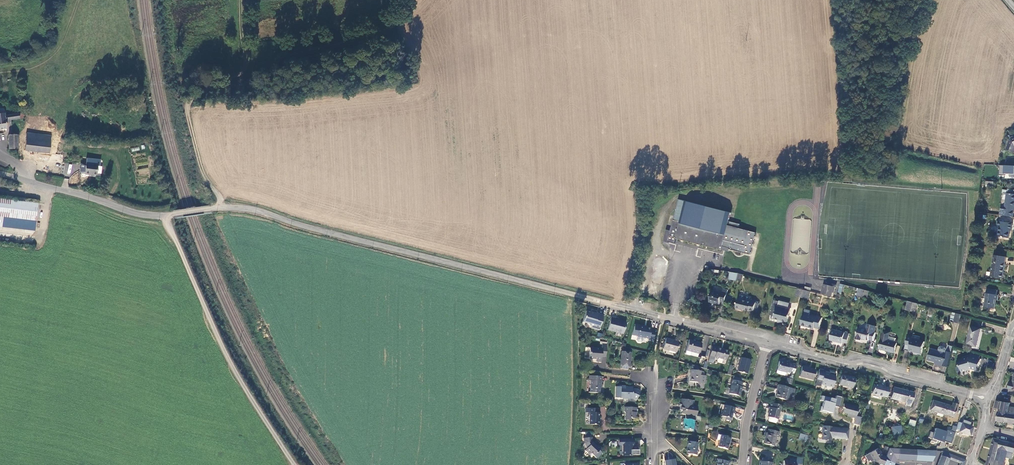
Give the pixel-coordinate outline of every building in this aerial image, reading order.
[(19,120),(18,114),(5,116),(5,113),(0,114),(0,130),(7,129),(6,122),(19,120)] [(50,153),(52,136),(27,133),(25,150),(50,153)] [(18,136),(10,136),(10,149),(19,149),(18,136)] [(49,162),(50,153),(25,150),(24,150),(23,159),(49,162)] [(64,154),(50,153),(49,162),(63,163),(64,154)] [(98,166),(85,164),(84,175),(88,175),(88,173),(96,175),(98,166)] [(999,165),(999,174),(1006,175),(1006,176),(1013,177),(1013,166),(999,165)] [(999,215),(1012,217),(1013,210),(1013,194),(1008,193),(1005,209),(1000,208),(999,215)] [(38,203),(0,198),(0,232),(33,236),(38,203)] [(678,239),(723,251),(724,247),(732,249),(731,250),(752,255),(758,234),(741,230),(742,226),(731,222),(733,214),(681,200),(670,241),(677,243),(678,239)] [(1013,223),(999,221),(998,226),(1001,227),(999,237),(1010,239),(1011,229),(1012,229),(1013,223)] [(1006,257),(995,255),(992,276),(1003,278),(1006,257)] [(741,281),(742,274),(728,272),(728,279),(741,281)] [(824,286),(822,296),(831,298),(832,294),(834,294),(835,288),(830,287),(824,286)] [(808,299),(810,291),(796,288),(795,296),(808,299)] [(857,296),(863,297),(864,291),(855,288),(855,290),(858,291),(857,296)] [(998,291),(988,289),(985,308),(995,309),(997,301),(998,301),(999,296),(998,295),(998,291)] [(727,296),(728,295),(725,294),(723,293),(723,296),(713,293),(710,304),(720,306),(721,302),(725,304),(727,296)] [(736,311),(737,311),(742,312),(742,310),(750,313),(751,312),(755,313),(757,303),(758,302),(751,300),(751,299),(741,296),(740,300),(739,300),(736,311)] [(788,323),(792,309),(779,306),(780,302),(774,301),(771,316),(776,318),(775,320),(788,323)] [(599,331),(603,314),(597,313),(597,314),(592,313),(585,312),(582,323),(587,324),(588,326),(592,327),(596,328),(595,330),(599,331)] [(804,315),(801,326),(814,330),(815,328),(820,330),(823,319),(818,317),(817,319),(804,315)] [(622,337),(625,325),(613,322),(614,320),(609,319),(607,333),(622,337)] [(867,331),(859,329),(856,340),(861,341),(862,339),(869,341),(870,340),(874,341),(876,333),(875,333),(876,326),(868,325),(867,331)] [(635,337),(647,339),(647,341),(651,342),(653,331),(648,330),(649,329),(642,328),(642,327),(637,326),(635,337)] [(976,347),(981,329),(971,327),(967,344),(976,347)] [(850,335),(834,331),(831,341),(843,344),(843,342),(848,344),(850,335)] [(880,349),(894,353),(896,342),(887,340),(889,332),(884,331),(880,349)] [(909,336),(905,350),(910,351),(910,350),(922,353),(925,342),(920,341),(913,339),(913,337),(909,336)] [(679,343),(666,340),(663,350),(676,353),(679,343)] [(701,344),(689,341),(686,353),(698,356),(701,344)] [(608,346),(601,346),(601,350),(589,350),(588,355),(588,359),(595,360),(595,362),(601,363),(601,358),(608,358),(608,346)] [(942,366),(947,368),(952,352),(946,351),(946,349),(945,347),(941,346),(939,347),(938,351),(930,349),(927,360),(934,362),(942,364),(942,366)] [(726,361),(727,353),(721,351),(721,350),(717,349),(717,350),(712,349),(709,361),(714,362),(715,358),(726,361)] [(621,365),(620,369),(627,370),(628,366),(630,367),(631,353),(621,352),(620,365),(621,365)] [(980,360),(981,355),(974,353),(972,358),(967,358),(967,356),(963,357),(963,360),(957,361),(958,364),(959,364),(960,371),(971,369),(976,370),(977,367),(979,368),(981,360),(980,360)] [(741,358),(738,372),(746,374),(749,360),(741,358)] [(779,360),(776,369),(786,372),(786,371),(790,372),(792,363),(789,362),(789,361),(785,360),(785,361),(779,360)] [(814,369),(801,366),(799,376),(812,379),(814,369)] [(816,378),(815,385),(819,386),(820,384),(831,387),(835,373),(829,371),(828,373),(824,372),(824,370),(818,369),(816,378)] [(700,371),(690,370),(690,374),(691,375),(690,381),(698,383),(697,387),(703,388),(704,384),(705,384),(706,376),(699,375),(700,371)] [(853,377),(841,374),(838,383),(851,387),(853,377)] [(603,377),(588,377),(588,381),(589,381),(589,394),(600,394),(600,387),(601,387),(601,382),(603,382),(603,377)] [(742,383),(732,381),(731,385),(732,385),(730,395),(738,397),(742,383)] [(881,396),(886,397),(888,387),(884,386),(884,385),(880,383),(880,385),(873,383),(871,393),(877,395),(876,396),(881,397),(881,396)] [(793,389),(777,384),(776,389),(777,389),(775,397),(789,401),(790,395),(792,394),(793,389)] [(617,388),(617,398),(624,399),(629,399),(629,398),(633,399),(638,401),(641,393),(636,390),(634,390),(634,388),(627,388),(627,387),(621,387),(621,388),(617,388)] [(913,392),(892,387),(889,397),(905,402),(905,404),(909,406),(913,392)] [(840,406),(842,397),(836,395),(836,398),(821,395),(820,400),(823,401),(820,411),(833,414),(835,405),(840,406)] [(693,401),(682,400),(681,404),(683,405),(682,411),(690,412),(690,406),(693,404),(693,401)] [(930,410),(953,417),(954,411),(955,412),(957,404),(952,403),(951,407),(932,401),(930,410)] [(997,401),(995,408),(1003,409),(1002,413),(1000,412),(998,421),(1013,424),(1013,408),(1010,407),(1011,403),(997,401)] [(782,406),(771,403),(768,417),(769,417),(768,420),(769,421),(775,423),(776,423),(777,420),(780,411),(781,411),(782,406)] [(851,428),(856,429),(860,417),(854,416),(857,407),(842,403),(841,408),(842,408),(841,413),(846,414),(845,416),(854,418),(851,428)] [(734,409),(725,407),(722,417),(725,418),(724,421),(729,422),(731,415),(733,414),(734,409)] [(638,409),(625,409),(625,413),(626,415),(626,422),(630,422),(632,420),(636,420),(636,414),(638,414),(638,409)] [(599,410),(587,410),(587,414),(590,414),(590,425),(601,426),(601,421),(600,421),(600,414),(599,413),(599,410)] [(695,425),(696,416),(686,415),(686,419),(685,419),(684,424),(685,424),(684,431),(688,431),(690,430),(694,430),(696,429),(696,427),(695,425)] [(908,415),(905,426),(912,428),(915,417),(908,415)] [(958,432),(969,436),(972,427),(969,426),(961,423),(958,432)] [(893,437),(903,435),(901,425),(891,427),(893,437)] [(831,438),(847,439),(847,428),(822,426),(821,440),(828,440),(829,437),(831,438)] [(951,427),(946,443),(949,444),(954,428),(951,427)] [(764,444),(773,446),(776,436),(778,436),(778,433),(768,431),(768,434),(765,433),(764,437),(766,437),(765,441),(764,444)] [(799,440),(807,442),(808,435),(800,434),(799,440)] [(731,439),(720,436),(718,448),(727,450),(729,443),(730,444),(731,439)] [(593,439),(584,439),(584,444),(585,444),(589,449),(586,452),(587,453),(588,452),(591,455),(593,454),(598,458),(601,458),(605,452),(602,450),(603,448),(599,445),(598,446),(594,443),(593,439)] [(636,439),(620,439),(620,445),(624,445),(624,455),(635,455),(635,447),(636,447),(636,439)] [(994,439),(987,464),(1004,464),(1006,458),(1012,459),(1013,452),(1013,443),(994,439)] [(699,444),(688,442),(687,455),(697,456),(699,444)] [(875,464),(883,464),(885,457),(881,456),(877,449),(868,454),(874,464),(875,464)] [(885,457),(883,464),(894,464),(896,460),(933,462),(933,452),(889,449),(885,457)] [(937,464),(949,464),(950,461),(958,464),(964,464),(966,460),(942,451),(937,464)]
